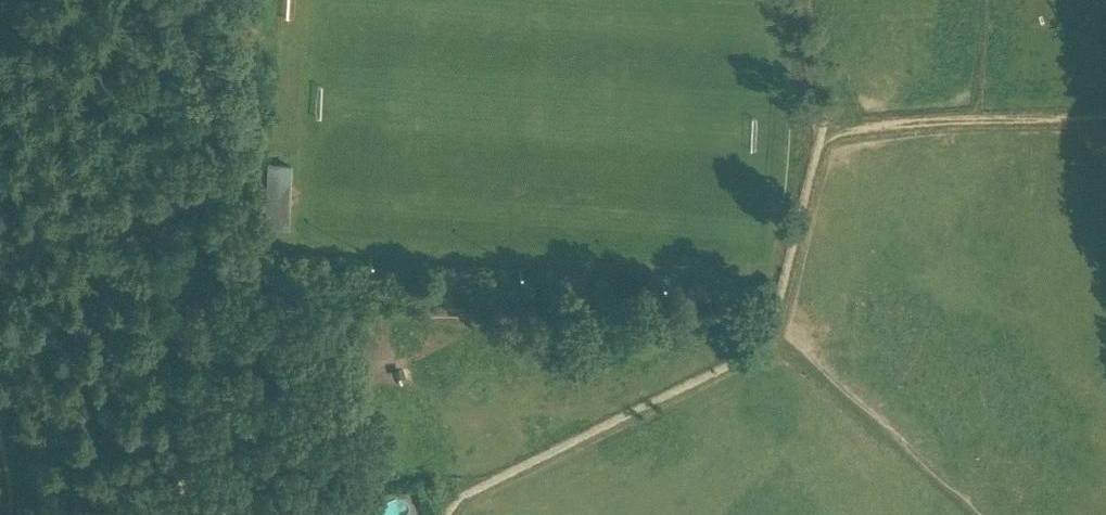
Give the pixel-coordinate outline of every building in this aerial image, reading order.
[(267,162),(263,227),(288,229),(292,164),(267,162)]
